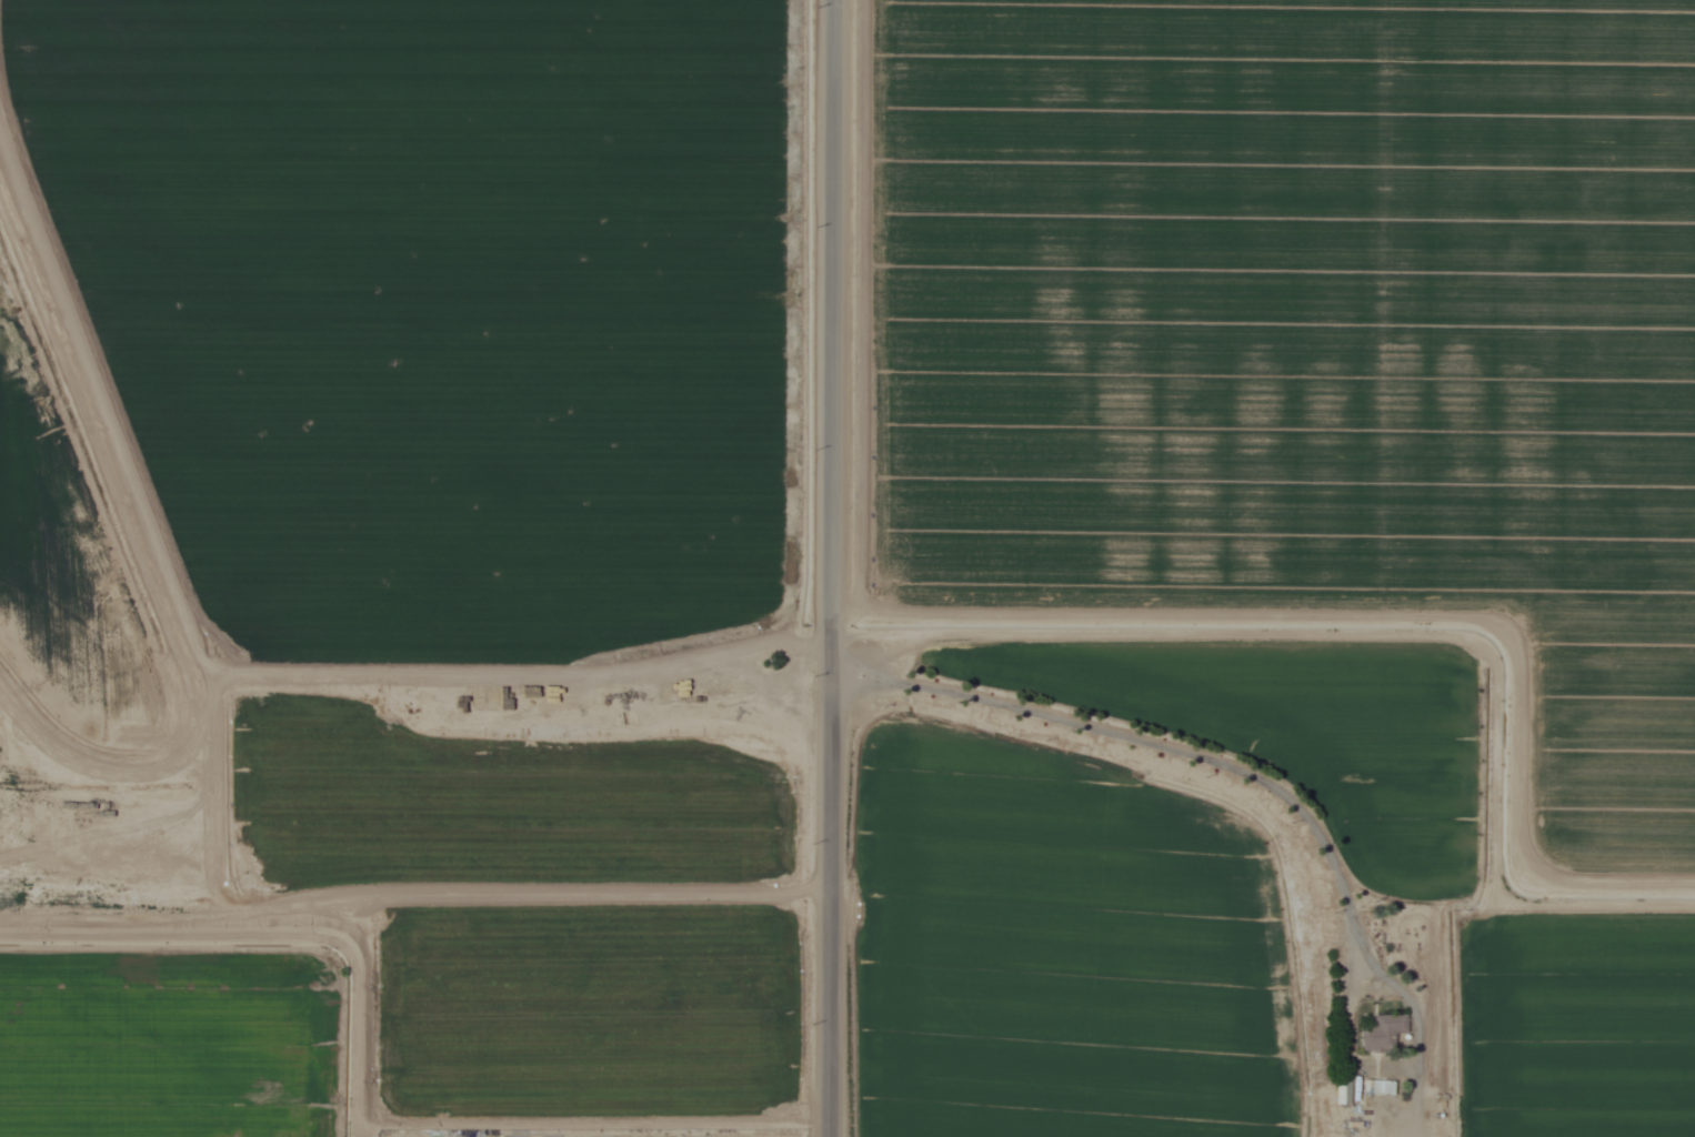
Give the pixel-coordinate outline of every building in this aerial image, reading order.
[(1408,1015),(1372,1015),(1372,1030),(1362,1030),(1362,1051),(1396,1051),(1396,1034),(1409,1033),(1408,1015)] [(1389,1094),(1389,1078),(1335,1078),(1335,1106),(1367,1107),(1367,1094),(1389,1094)]
